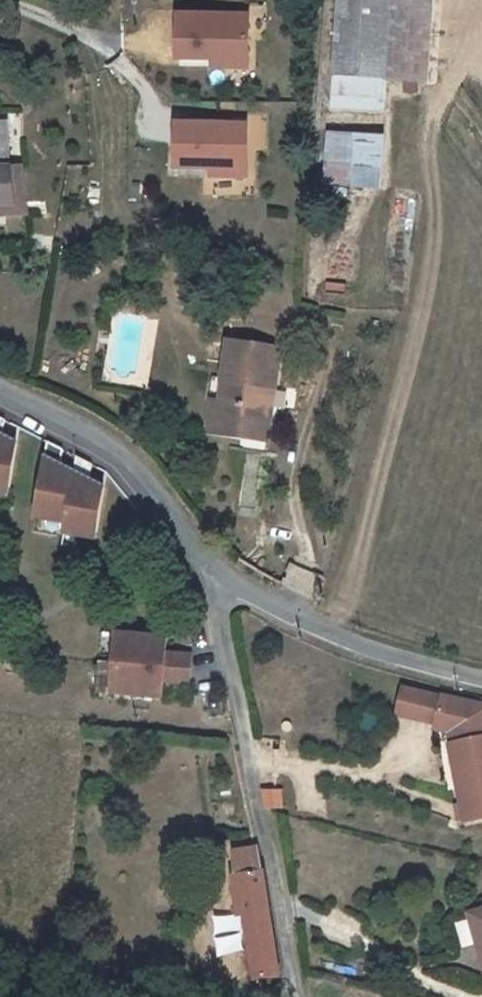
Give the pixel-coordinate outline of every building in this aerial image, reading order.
[(334,78),(386,80),(420,83),(423,0),(338,0),(334,78)] [(249,9),(171,8),(170,62),(208,62),(208,68),(248,68),(249,9)] [(385,110),(386,80),(334,78),(333,108),(385,110)] [(247,119),(171,119),(171,169),(205,169),(205,179),(247,179),(247,119)] [(0,123),(0,166),(5,166),(7,203),(31,202),(30,163),(22,164),(19,121),(0,123)] [(383,134),(331,131),(328,181),(380,184),(383,134)] [(118,304),(107,302),(106,313),(117,314),(118,304)] [(209,344),(205,405),(203,429),(232,432),(231,439),(237,439),(235,455),(253,456),(254,441),(258,441),(264,348),(209,344)] [(203,429),(205,405),(196,404),(194,436),(231,439),(232,432),(203,429)] [(1,498),(11,446),(0,441),(0,498),(1,498)] [(59,453),(43,445),(26,522),(57,528),(55,537),(87,544),(97,492),(82,484),(86,468),(72,461),(68,476),(55,468),(59,453)] [(159,637),(93,629),(85,691),(151,699),(153,683),(179,686),(183,657),(157,654),(159,637)] [(441,693),(440,694),(402,684),(396,709),(434,719),(455,724),(457,740),(453,740),(458,771),(450,772),(455,816),(481,812),(481,703),(441,693)] [(284,803),(281,787),(263,790),(267,806),(284,803)] [(238,964),(263,962),(246,851),(221,853),(223,875),(218,876),(223,911),(231,910),(238,964)] [(470,951),(480,949),(481,956),(481,914),(462,919),(470,951)] [(470,951),(478,986),(481,985),(481,956),(480,949),(470,951)] [(263,962),(238,964),(240,980),(265,976),(263,962)]
